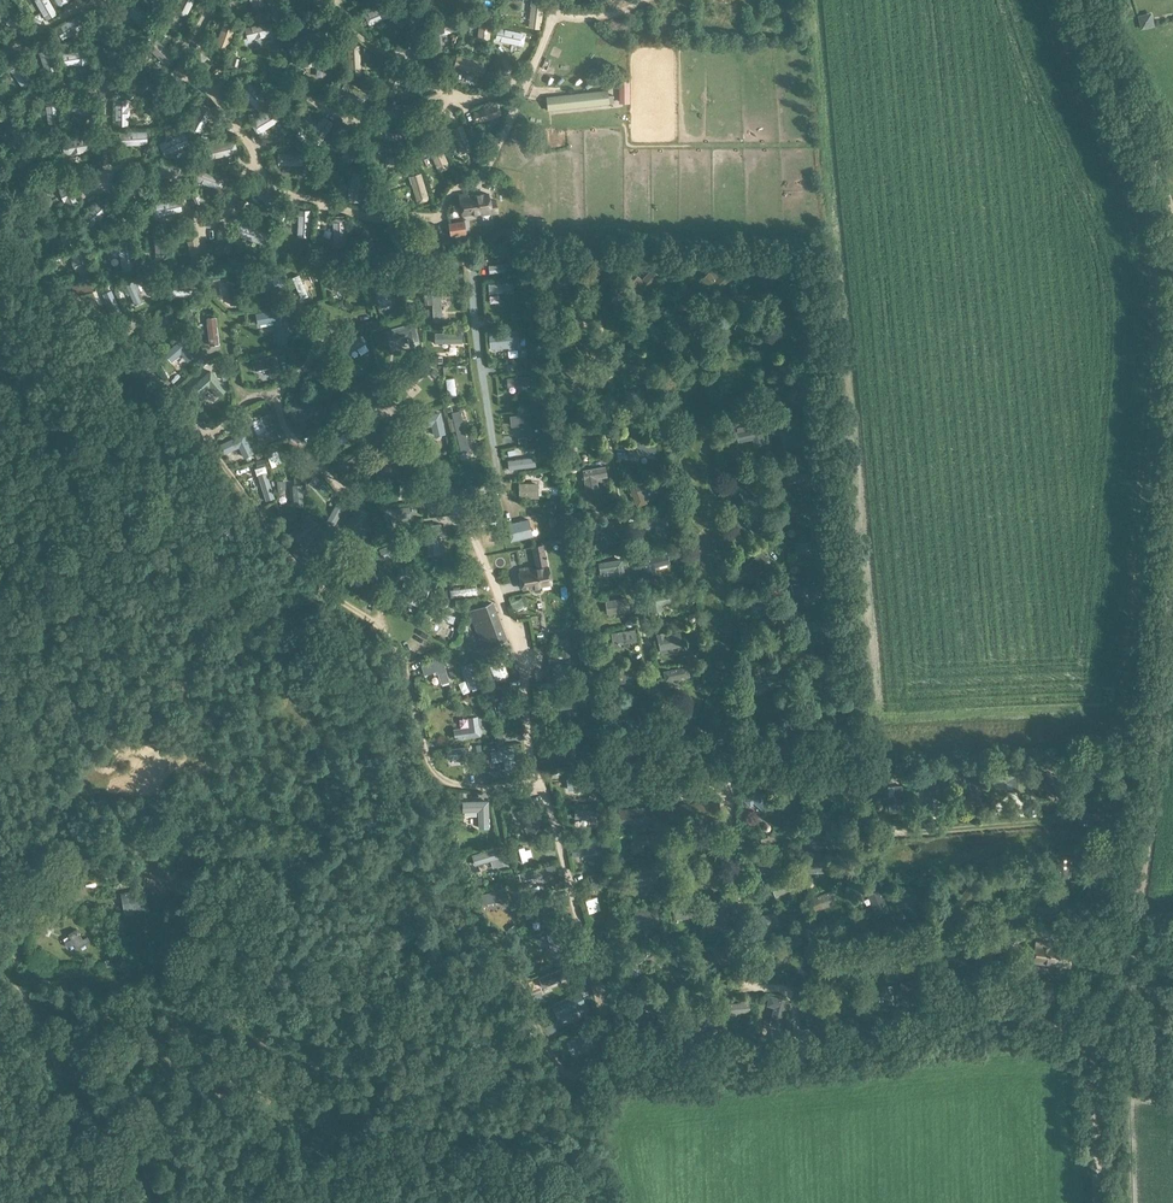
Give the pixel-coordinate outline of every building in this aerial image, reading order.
[(46,20),(57,14),(50,0),(35,0),(46,20)] [(175,11),(177,12),(176,12),(183,16),(184,15),(186,16),(194,0),(180,0),(175,11)] [(253,9),(265,4),(263,0),(250,0),(253,9)] [(528,26),(539,28),(543,0),(530,0),(530,6),(531,6),(528,26)] [(125,9),(124,11),(144,26),(151,16),(131,1),(130,2),(124,9),(125,9)] [(6,3),(0,8),(0,15),(1,16),(1,17),(9,26),(9,25),(14,30),(23,22),(6,3)] [(387,4),(364,14),(365,15),(364,16),(368,24),(369,23),(370,25),(392,15),(387,4)] [(492,14),(480,12),(477,39),(488,41),(492,14)] [(34,20),(40,23),(43,18),(36,15),(34,20)] [(69,37),(80,30),(79,29),(85,25),(78,15),(56,29),(63,40),(68,36),(69,37)] [(270,22),(244,28),(248,40),(254,38),(255,39),(267,36),(266,35),(273,33),(270,22)] [(222,25),(214,49),(216,49),(216,50),(223,53),(224,52),(226,52),(234,29),(222,25)] [(498,28),(495,40),(522,45),(524,34),(498,28)] [(115,37),(114,40),(135,52),(142,41),(120,29),(119,31),(118,31),(115,37)] [(161,38),(167,36),(164,29),(158,31),(161,38)] [(326,30),(299,34),(301,46),(328,42),(326,30)] [(144,37),(149,42),(154,36),(149,31),(144,37)] [(457,42),(460,34),(455,33),(452,41),(457,42)] [(157,39),(148,48),(166,66),(167,64),(168,65),(174,59),(173,58),(174,57),(157,39)] [(48,43),(37,47),(46,73),(48,73),(56,71),(56,70),(57,69),(48,43)] [(500,45),(495,48),(499,54),(504,51),(500,45)] [(89,50),(62,54),(64,66),(76,64),(76,65),(88,63),(88,62),(91,62),(89,50)] [(143,62),(148,57),(144,52),(138,58),(143,62)] [(485,63),(457,55),(453,66),(483,75),(485,63)] [(28,56),(23,58),(27,65),(32,63),(28,56)] [(7,66),(23,88),(24,87),(25,88),(32,83),(31,82),(33,80),(17,58),(7,66)] [(219,65),(213,70),(217,74),(222,70),(219,65)] [(455,73),(449,72),(447,79),(452,81),(455,73)] [(630,80),(620,80),(620,103),(630,103),(630,80)] [(268,104),(251,82),(249,84),(248,83),(242,89),(243,89),(241,91),(258,112),(268,104)] [(191,89),(185,84),(182,89),(188,93),(191,89)] [(608,90),(547,96),(548,111),(609,104),(608,90)] [(61,126),(57,99),(45,101),(48,128),(50,128),(51,129),(59,128),(58,127),(61,126)] [(68,111),(93,116),(95,103),(70,99),(70,101),(69,100),(68,109),(68,111)] [(115,99),(115,126),(128,126),(128,119),(128,107),(128,99),(115,99)] [(473,112),(477,123),(501,114),(497,103),(473,112)] [(14,117),(10,104),(0,108),(0,122),(14,117)] [(383,117),(414,117),(414,105),(384,104),(383,117)] [(200,133),(212,110),(210,109),(203,105),(202,106),(200,105),(189,127),(200,133)] [(611,107),(549,111),(549,120),(611,116),(611,107)] [(253,124),(251,125),(256,133),(257,132),(258,134),(279,121),(272,110),(252,123),(253,124)] [(249,120),(258,118),(256,112),(248,114),(249,120)] [(319,145),(334,123),(323,116),(319,122),(318,121),(312,132),(308,138),(319,145)] [(438,126),(441,132),(448,128),(445,122),(438,126)] [(462,124),(451,128),(460,154),(472,150),(462,124)] [(38,128),(31,125),(29,130),(36,133),(38,128)] [(284,125),(280,128),(285,134),(289,131),(284,125)] [(300,130),(295,134),(300,140),(305,136),(300,130)] [(120,146),(147,144),(146,131),(119,133),(119,135),(118,135),(119,143),(120,146)] [(164,155),(189,144),(184,132),(172,138),(171,135),(164,138),(166,141),(159,144),(160,146),(159,147),(163,153),(164,155)] [(209,139),(202,135),(199,141),(206,144),(209,139)] [(415,139),(418,144),(424,141),(421,136),(415,139)] [(88,137),(62,143),(64,155),(71,154),(71,155),(84,152),(83,151),(90,150),(88,137)] [(194,140),(191,144),(197,149),(200,145),(194,140)] [(450,167),(439,140),(427,144),(439,172),(450,167)] [(210,159),(237,153),(236,150),(237,150),(235,142),(234,143),(234,141),(207,147),(210,159)] [(328,156),(323,150),(318,154),(323,160),(328,156)] [(278,155),(277,155),(277,163),(278,163),(278,165),(305,165),(305,153),(278,153),(278,155)] [(413,168),(413,156),(386,155),(386,168),(413,168)] [(187,168),(160,163),(160,165),(159,165),(158,173),(158,174),(158,175),(185,181),(187,168)] [(237,176),(241,169),(236,167),(232,174),(237,176)] [(224,178),(199,169),(195,181),(219,190),(220,188),(221,188),(224,181),(223,180),(224,178)] [(359,202),(364,174),(352,172),(350,184),(349,183),(349,187),(348,187),(347,192),(348,193),(347,196),(348,196),(347,200),(359,202)] [(429,201),(421,172),(409,175),(417,205),(429,201)] [(68,179),(56,184),(59,191),(64,203),(65,202),(68,209),(79,204),(68,179)] [(271,208),(279,198),(258,181),(251,190),(265,202),(264,203),(271,208)] [(469,193),(460,194),(463,214),(481,212),(481,214),(497,212),(495,200),(489,201),(488,192),(469,195),(469,193)] [(198,196),(192,198),(196,205),(201,203),(198,196)] [(155,217),(182,211),(179,199),(152,205),(153,207),(152,207),(154,215),(155,215),(155,217)] [(96,223),(105,214),(104,214),(109,209),(100,200),(81,218),(90,227),(95,222),(96,223)] [(298,210),(297,237),(309,238),(310,210),(298,210)] [(56,222),(63,246),(76,242),(68,218),(56,222)] [(345,219),(333,219),(333,246),(346,246),(345,219)] [(464,221),(448,223),(450,235),(466,233),(464,221)] [(237,235),(265,245),(270,234),(241,223),(240,225),(237,233),(237,235)] [(188,238),(186,238),(191,263),(203,260),(198,235),(196,236),(196,235),(187,237),(188,238)] [(443,238),(429,239),(430,248),(444,246),(443,238)] [(134,270),(131,243),(118,244),(118,248),(118,254),(119,253),(119,256),(120,256),(122,272),(134,270)] [(92,272),(83,248),(70,253),(73,259),(71,260),(72,263),(72,264),(74,269),(76,272),(78,271),(80,277),(92,272)] [(489,273),(510,271),(509,263),(488,266),(489,273)] [(659,276),(650,269),(641,279),(637,276),(629,285),(641,296),(659,276)] [(709,271),(701,279),(707,286),(715,294),(733,276),(725,269),(720,274),(715,278),(709,271)] [(614,270),(594,288),(602,296),(621,278),(614,270)] [(432,274),(433,283),(461,282),(461,272),(432,274)] [(283,276),(252,280),(254,291),(284,288),(283,276)] [(353,276),(329,283),(331,290),(346,286),(347,289),(356,287),(353,276)] [(239,277),(227,278),(231,305),(242,303),(239,277)] [(380,304),(373,278),(365,280),(372,307),(380,304)] [(294,303),(302,301),(296,279),(289,281),(294,303)] [(134,305),(144,301),(135,280),(125,284),(134,305)] [(518,282),(496,285),(496,286),(488,287),(488,293),(496,292),(496,293),(519,289),(518,282)] [(100,286),(85,288),(86,295),(92,294),(92,297),(97,296),(97,293),(101,293),(100,286)] [(173,289),(167,289),(167,296),(193,297),(193,291),(179,290),(179,286),(173,286),(173,289)] [(441,293),(432,293),(433,322),(442,321),(441,293)] [(101,300),(105,312),(113,310),(109,297),(101,300)] [(179,306),(177,302),(168,307),(170,311),(179,306)] [(285,307),(257,312),(259,324),(275,321),(278,336),(290,333),(285,307)] [(733,307),(728,317),(751,329),(756,320),(733,307)] [(189,308),(183,311),(187,317),(193,314),(189,308)] [(617,309),(596,310),(597,321),(618,320),(617,309)] [(657,326),(660,332),(665,340),(672,336),(660,312),(647,319),(650,324),(652,323),(654,327),(657,326)] [(684,314),(680,340),(691,341),(695,316),(684,314)] [(219,344),(216,317),(206,318),(209,346),(219,344)] [(415,322),(392,328),(395,339),(407,335),(410,346),(421,343),(415,322)] [(516,330),(488,332),(489,349),(517,347),(518,347),(516,330)] [(462,333),(434,333),(434,343),(462,343),(462,333)] [(171,362),(181,354),(188,361),(196,354),(182,338),(164,354),(171,362)] [(284,349),(276,350),(279,360),(286,359),(284,349)] [(254,371),(268,368),(271,378),(281,375),(276,354),(252,361),(254,371)] [(201,357),(195,361),(198,365),(204,361),(201,357)] [(406,391),(428,370),(420,361),(397,382),(406,391)] [(571,363),(564,371),(582,387),(589,379),(571,363)] [(360,368),(357,373),(363,377),(366,373),(360,368)] [(210,370),(192,387),(200,396),(209,387),(218,397),(227,389),(210,370)] [(439,375),(433,370),(430,373),(435,378),(439,375)] [(262,372),(253,374),(254,383),(263,382),(262,372)] [(530,376),(507,378),(507,386),(530,385),(530,376)] [(452,379),(445,380),(447,401),(455,401),(453,388),(456,388),(455,383),(453,383),(452,379)] [(297,399),(296,410),(323,410),(322,399),(297,399)] [(634,402),(610,410),(615,424),(621,422),(620,418),(623,417),(622,416),(636,411),(634,402)] [(461,411),(450,413),(452,419),(455,431),(459,452),(468,450),(461,411)] [(243,412),(238,416),(242,421),(246,416),(243,412)] [(353,412),(347,416),(350,422),(357,419),(353,412)] [(417,429),(431,426),(434,436),(445,434),(440,412),(414,418),(417,429)] [(267,432),(257,436),(261,444),(279,436),(268,413),(260,417),(267,432)] [(538,413),(509,416),(510,427),(529,425),(531,435),(540,434),(538,413)] [(256,423),(246,425),(248,432),(258,429),(256,423)] [(764,444),(759,423),(736,428),(737,432),(735,433),(737,443),(751,439),(753,447),(764,444)] [(597,424),(574,428),(577,441),(599,436),(597,424)] [(225,454),(239,447),(244,458),(253,453),(244,433),(220,444),(225,454)] [(654,442),(626,447),(628,457),(656,453),(654,442)] [(337,467),(343,475),(366,460),(360,452),(337,467)] [(265,459),(255,461),(257,468),(266,466),(265,459)] [(532,459),(505,463),(506,470),(533,467),(532,459)] [(605,466),(582,470),(586,490),(598,488),(597,479),(607,477),(605,466)] [(265,468),(244,471),(245,478),(257,476),(257,479),(262,478),(262,475),(266,475),(265,468)] [(755,470),(743,484),(756,496),(768,481),(755,470)] [(370,471),(363,472),(364,481),(371,480),(370,471)] [(304,506),(302,485),(301,485),(300,477),(293,478),(294,485),(292,485),(294,507),(304,506)] [(649,479),(629,487),(631,492),(629,493),(630,496),(632,495),(636,507),(647,503),(643,494),(653,490),(649,479)] [(340,498),(318,480),(313,487),(326,499),(321,505),(329,512),(340,498)] [(538,483),(518,484),(518,498),(538,498),(538,483)] [(410,517),(409,506),(383,509),(384,520),(410,517)] [(356,508),(344,530),(353,536),(366,513),(356,508)] [(757,509),(743,522),(753,533),(767,521),(764,516),(765,515),(763,513),(761,514),(757,509)] [(667,518),(639,519),(640,527),(668,526),(667,518)] [(527,519),(509,523),(512,541),(532,537),(527,519)] [(612,520),(594,523),(595,533),(601,532),(602,534),(605,533),(606,543),(616,541),(612,520)] [(438,553),(435,533),(442,532),(440,524),(434,525),(426,525),(430,554),(438,553)] [(382,559),(411,548),(407,538),(378,549),(382,559)] [(543,544),(531,546),(535,566),(547,564),(543,544)] [(314,545),(305,554),(312,561),(321,552),(314,545)] [(761,551),(747,564),(757,575),(771,562),(761,551)] [(667,552),(641,560),(646,576),(656,573),(655,567),(670,563),(667,552)] [(384,569),(399,563),(396,555),(381,562),(384,569)] [(622,558),(598,563),(600,573),(613,571),(614,577),(625,575),(622,558)] [(530,567),(521,569),(524,589),(532,587),(532,590),(535,592),(539,592),(541,589),(540,586),(551,584),(548,567),(530,570),(530,567)] [(365,578),(358,595),(366,599),(376,572),(365,568),(362,576),(365,578)] [(476,596),(475,587),(458,589),(458,587),(452,587),(452,590),(448,590),(449,598),(476,596)] [(401,597),(426,606),(429,598),(404,589),(401,597)] [(673,592),(647,597),(650,613),(661,611),(660,605),(675,603),(673,592)] [(510,603),(513,611),(527,606),(523,598),(510,603)] [(627,598),(604,601),(606,615),(629,612),(627,598)] [(468,611),(483,649),(507,640),(493,602),(468,611)] [(454,617),(430,610),(428,617),(452,624),(454,617)] [(828,616),(803,622),(805,633),(830,627),(828,616)] [(633,629),(610,634),(612,649),(618,648),(618,644),(621,643),(621,645),(636,642),(633,629)] [(660,651),(671,648),(680,646),(683,645),(679,632),(664,635),(663,632),(656,634),(660,651)] [(569,651),(561,652),(563,659),(570,658),(569,651)] [(433,662),(421,665),(424,675),(437,671),(441,684),(449,681),(442,659),(440,653),(431,656),(433,662)] [(415,667),(427,660),(423,654),(412,662),(415,667)] [(448,659),(444,661),(447,669),(452,667),(448,659)] [(569,664),(551,667),(553,678),(571,675),(569,664)] [(640,665),(617,669),(619,683),(625,682),(624,678),(627,678),(627,676),(642,674),(640,665)] [(665,681),(689,676),(687,666),(663,671),(665,681)] [(583,678),(572,679),(573,686),(584,685),(583,678)] [(831,678),(803,686),(806,697),(834,689),(831,678)] [(463,701),(457,684),(450,687),(456,703),(463,701)] [(516,701),(511,701),(510,690),(501,690),(502,702),(498,702),(498,712),(517,711),(516,701)] [(833,725),(840,720),(827,701),(815,709),(819,714),(823,712),(833,725)] [(490,716),(478,718),(480,729),(491,728),(490,716)] [(469,728),(454,730),(455,740),(481,737),(478,719),(478,717),(468,718),(469,728)] [(468,747),(446,751),(447,760),(459,758),(460,765),(471,763),(468,747)] [(512,747),(489,751),(491,763),(503,760),(505,771),(516,769),(512,747)] [(714,756),(700,756),(701,770),(714,770),(714,756)] [(849,766),(841,793),(851,796),(859,769),(849,766)] [(594,776),(566,778),(567,790),(595,788),(594,776)] [(816,778),(809,779),(810,795),(825,795),(824,778),(819,778),(819,777),(816,777),(816,778)] [(797,780),(780,781),(781,798),(798,797),(797,780)] [(894,803),(888,804),(889,813),(904,811),(901,785),(893,786),(894,803)] [(754,788),(743,800),(750,806),(753,802),(765,813),(772,805),(754,788)] [(592,792),(587,797),(590,801),(596,796),(592,792)] [(462,801),(462,812),(477,811),(478,828),(488,827),(487,801),(462,801)] [(526,805),(516,811),(530,834),(540,828),(526,805)] [(596,810),(574,809),(574,818),(588,818),(588,826),(596,826),(596,810)] [(703,829),(694,840),(712,855),(721,844),(703,829)] [(807,832),(804,842),(829,848),(832,838),(807,832)] [(655,833),(630,835),(632,851),(643,850),(643,845),(656,843),(655,833)] [(542,848),(549,845),(546,838),(539,841),(542,848)] [(533,842),(525,844),(530,865),(538,864),(533,842)] [(768,854),(745,858),(749,877),(760,875),(758,866),(769,864),(768,854)] [(1059,855),(1058,881),(1069,881),(1070,876),(1071,876),(1071,870),(1069,870),(1070,855),(1059,855)] [(473,874),(500,867),(498,859),(471,866),(473,874)] [(830,861),(804,863),(805,873),(831,872),(830,861)] [(556,863),(540,868),(520,873),(522,881),(542,875),(558,871),(556,863)] [(705,865),(696,875),(703,881),(702,881),(711,888),(712,887),(716,890),(724,880),(705,865)] [(657,868),(632,870),(634,884),(658,881),(657,868)] [(791,875),(770,883),(775,896),(797,887),(791,875)] [(596,882),(589,884),(590,891),(598,890),(596,882)] [(968,886),(950,909),(959,915),(976,892),(968,886)] [(505,887),(479,895),(482,905),(500,900),(502,906),(510,904),(505,887)] [(879,889),(867,895),(876,916),(889,910),(879,889)] [(142,890),(121,893),(125,914),(133,912),(132,909),(145,907),(142,890)] [(832,890),(810,898),(815,911),(837,903),(832,890)] [(903,893),(895,900),(912,919),(920,912),(903,893)] [(552,911),(551,904),(530,906),(531,913),(552,911)] [(176,905),(169,915),(177,920),(183,910),(176,905)] [(697,905),(673,906),(673,919),(697,918),(697,905)] [(657,923),(656,909),(632,911),(634,925),(657,923)] [(775,912),(753,917),(757,931),(779,925),(775,912)] [(515,926),(508,930),(511,935),(518,930),(515,926)] [(71,938),(64,942),(67,947),(74,943),(77,948),(89,941),(86,936),(81,940),(74,929),(68,933),(71,938)] [(796,929),(776,943),(784,954),(803,940),(796,929)] [(555,930),(546,933),(554,959),(562,957),(555,930)] [(992,938),(970,941),(972,956),(993,954),(992,938)] [(1037,941),(1035,961),(1070,966),(1072,949),(1050,946),(1050,943),(1037,941)] [(956,944),(931,947),(933,960),(958,957),(956,944)] [(564,965),(556,967),(561,985),(569,983),(564,965)] [(579,984),(584,982),(581,975),(576,977),(579,984)] [(928,978),(899,981),(901,992),(930,989),(928,978)] [(884,996),(884,1005),(894,1005),(893,986),(864,988),(864,997),(877,997),(884,996)] [(588,993),(582,996),(585,1003),(591,1000),(588,993)] [(581,995),(556,1007),(560,1017),(585,1005),(581,995)] [(769,995),(766,1006),(773,1008),(770,1020),(780,1023),(787,1000),(769,995)] [(647,997),(642,1007),(659,1016),(657,1020),(664,1024),(671,1010),(647,997)] [(740,1002),(724,1004),(725,1014),(727,1014),(727,1016),(736,1015),(736,1014),(750,1013),(749,1000),(740,1001),(740,1002)] [(711,1004),(685,1016),(689,1025),(709,1017),(716,1014),(711,1004)] [(665,1030),(659,1028),(657,1035),(663,1036),(665,1030)] [(591,1029),(567,1042),(572,1052),(597,1039),(591,1029)]
